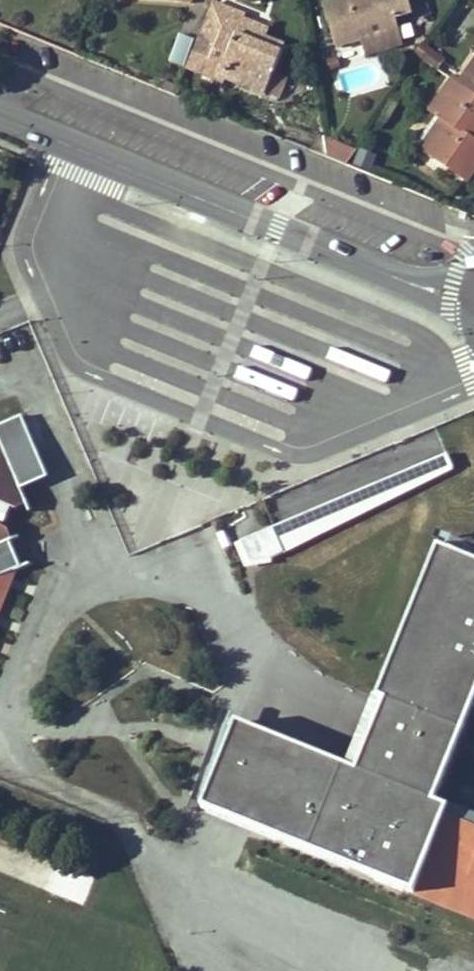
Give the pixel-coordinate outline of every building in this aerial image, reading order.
[(392,46),(386,29),(367,34),(365,26),(392,16),(410,12),(407,0),(334,0),(325,3),(337,45),(360,38),(365,54),(392,46)] [(261,48),(254,46),(261,26),(243,18),(245,15),(213,2),(192,54),(210,62),(228,70),(225,76),(265,94),(285,45),(265,37),(261,48)] [(367,34),(386,29),(395,26),(392,16),(365,26),(367,34)] [(261,26),(254,46),(261,48),(265,37),(268,29),(261,26)] [(392,46),(400,44),(395,26),(386,29),(392,46)] [(167,62),(182,67),(193,39),(178,33),(167,62)] [(421,57),(438,69),(445,58),(429,47),(421,57)] [(330,67),(339,65),(337,56),(328,59),(330,67)] [(228,70),(210,62),(205,74),(221,82),(225,76),(228,70)] [(473,94),(473,62),(459,83),(473,94)] [(451,78),(431,109),(436,114),(459,83),(451,78)] [(428,152),(467,180),(473,169),(473,94),(459,83),(436,114),(441,118),(448,123),(428,152)] [(428,152),(448,123),(441,118),(421,148),(428,152)] [(319,132),(312,148),(347,164),(354,148),(319,132)] [(372,165),(377,152),(366,148),(361,161),(372,165)] [(12,541),(8,530),(5,528),(14,508),(18,510),(27,506),(0,441),(0,546),(12,541)] [(399,454),(240,523),(250,550),(287,530),(384,488),(399,454)] [(473,683),(473,679),(473,552),(438,537),(347,757),(234,711),(201,797),(410,880),(473,910),(473,816),(436,801),(473,708),(473,684),(473,683)] [(17,569),(0,576),(0,611),(17,569)]
